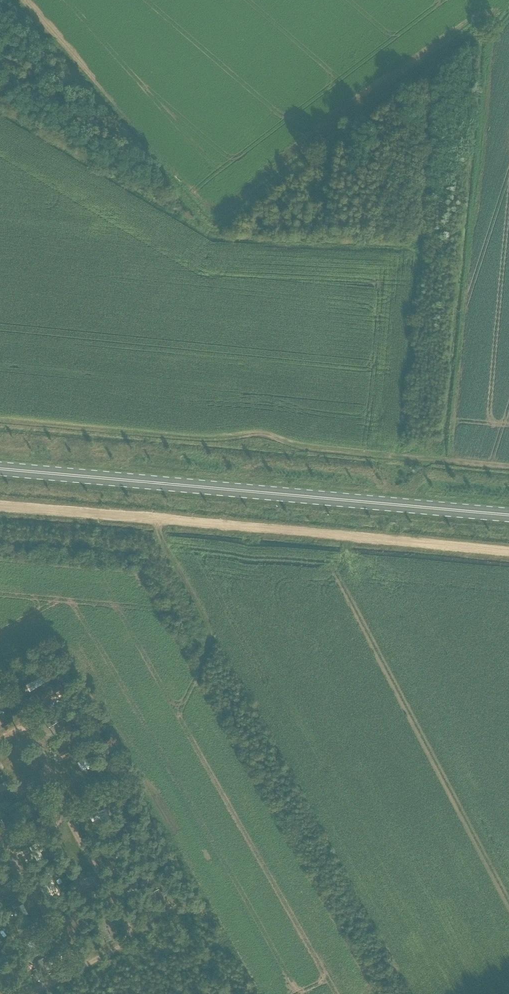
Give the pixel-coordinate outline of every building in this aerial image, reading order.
[(21,677),(28,690),(39,683),(32,671),(21,677)] [(52,690),(56,689),(53,681),(37,687),(42,700),(54,695),(52,690)] [(13,683),(6,687),(10,694),(17,690),(13,683)] [(41,712),(33,716),(36,723),(45,718),(41,712)] [(70,726),(64,729),(67,734),(73,731),(70,726)] [(56,759),(69,753),(66,745),(53,751),(56,759)] [(3,754),(7,764),(18,759),(13,749),(3,754)] [(88,812),(81,815),(84,823),(91,820),(88,812)] [(124,864),(117,869),(120,874),(127,869),(124,864)] [(74,882),(69,885),(72,891),(77,888),(74,882)]
